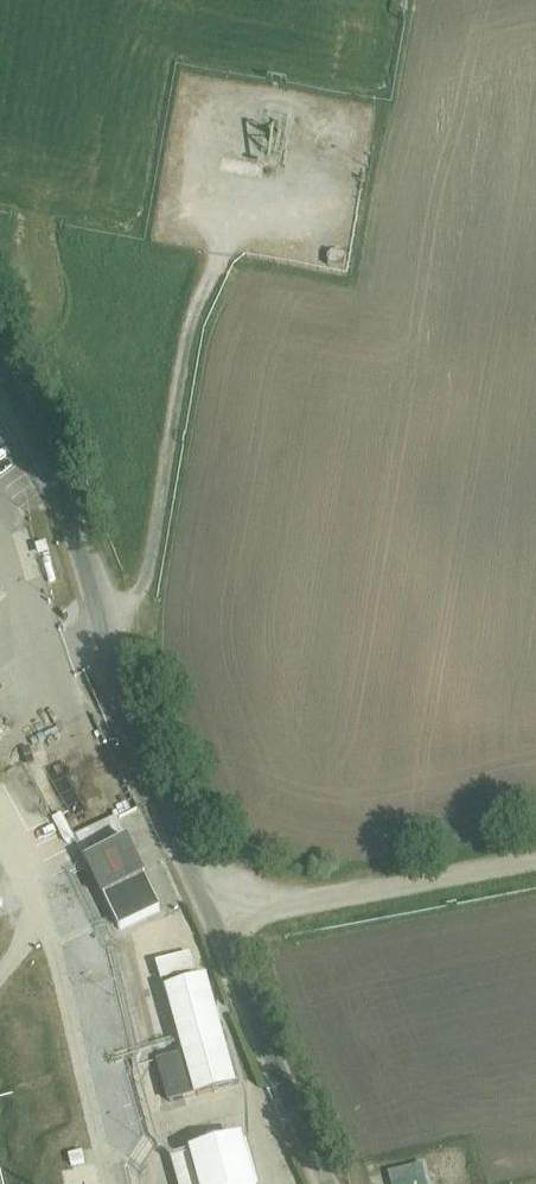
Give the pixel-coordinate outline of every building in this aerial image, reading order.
[(124,825),(67,845),(79,879),(136,859),(124,825)] [(156,1055),(161,1080),(223,1069),(205,972),(167,978),(179,1050),(156,1055)] [(235,1135),(168,1147),(174,1183),(243,1183),(235,1135)] [(384,1166),(388,1183),(412,1183),(407,1161),(384,1166)]
